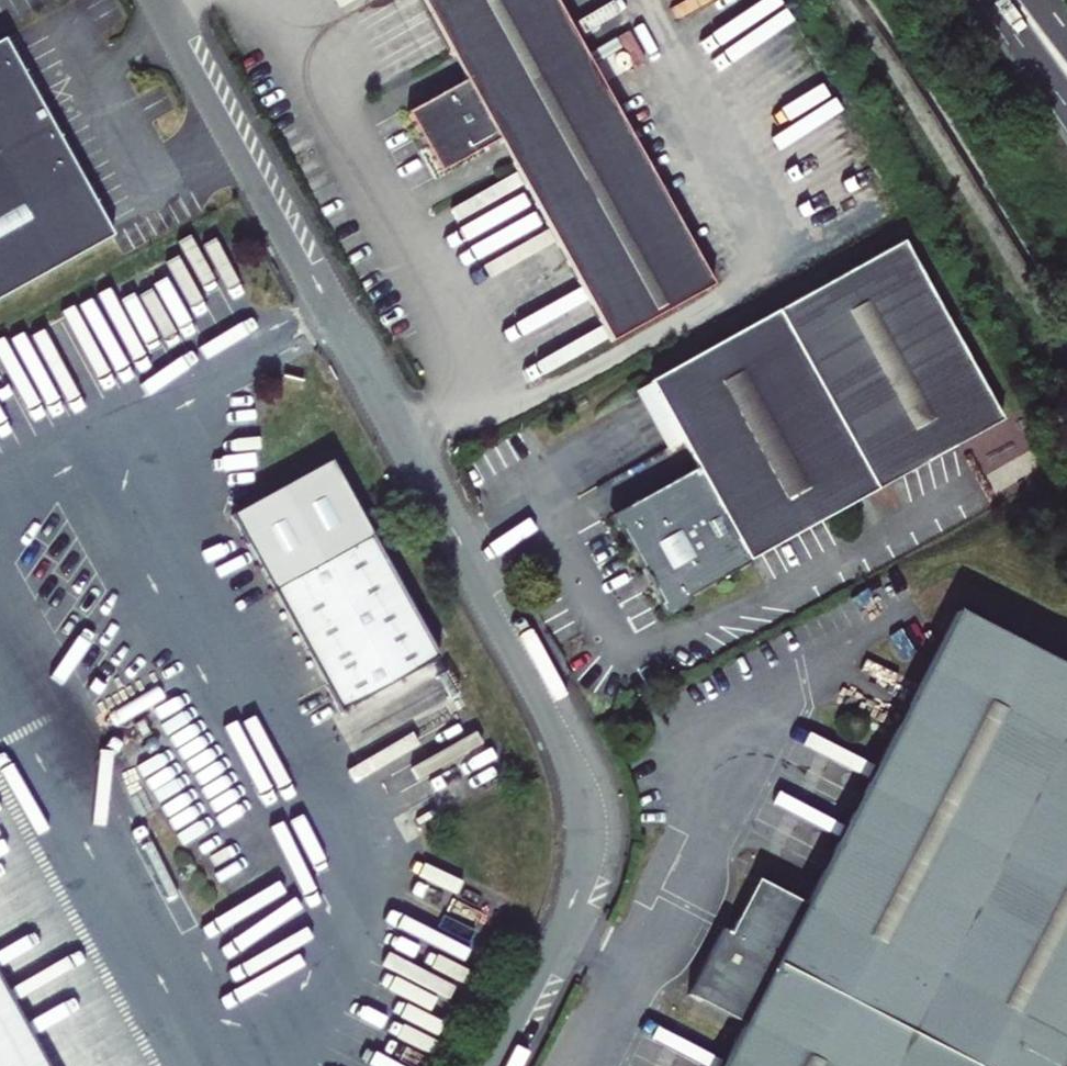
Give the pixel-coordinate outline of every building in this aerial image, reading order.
[(423,141),(585,52),(557,0),(424,0),(467,78),(407,111),(423,141)] [(112,235),(4,39),(0,41),(0,297),(112,235)] [(426,148),(589,58),(585,52),(423,141),(426,148)] [(527,195),(608,343),(711,287),(589,58),(426,148),(439,171),(496,139),(527,195)] [(902,243),(649,383),(680,438),(696,467),(631,503),(635,510),(619,519),(617,529),(644,576),(655,570),(660,581),(650,586),(660,604),(671,607),(749,563),(748,561),(1001,422),(902,243)] [(665,447),(680,438),(649,383),(634,393),(665,447)] [(340,714),(438,658),(371,536),(272,591),(340,714)] [(644,576),(650,586),(660,581),(655,570),(644,576)] [(1066,1059),(1066,664),(960,601),(802,911),(753,886),(726,940),(717,936),(684,1002),(740,1032),(723,1065),(1064,1065),(1066,1059)] [(26,1065),(50,1065),(0,974),(0,1019),(26,1065)] [(0,1019),(0,1065),(26,1065),(0,1019)]
